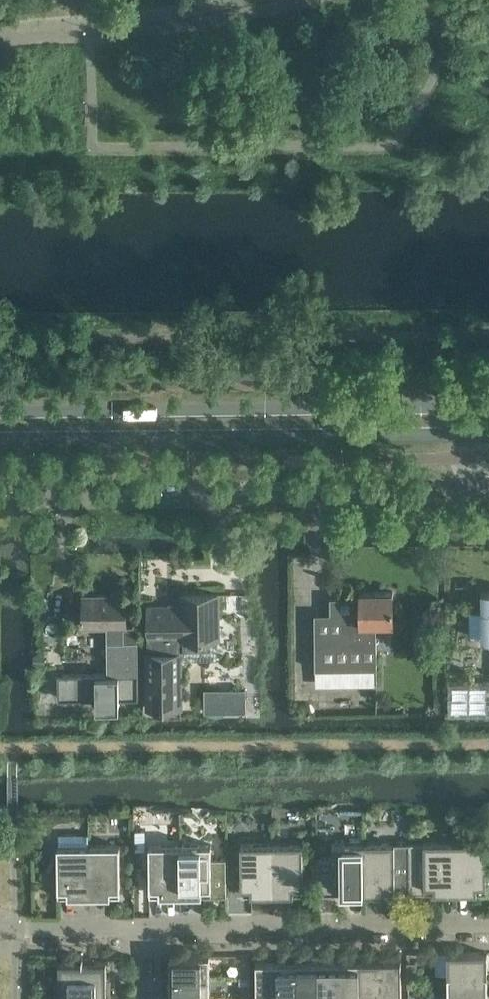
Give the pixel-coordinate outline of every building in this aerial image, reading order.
[(481,590),(482,611),(470,611),(470,649),(483,649),(483,653),(488,653),(488,590),(481,590)] [(377,668),(376,623),(394,623),(393,592),(361,592),(361,613),(315,614),(316,669),(377,668)] [(180,706),(179,637),(183,637),(183,639),(218,639),(218,637),(217,637),(217,595),(218,595),(218,593),(182,594),(182,595),(183,595),(183,608),(176,608),(176,606),(149,606),(150,707),(148,707),(148,708),(181,708),(181,706),(180,706)] [(139,675),(138,641),(124,642),(124,626),(127,626),(126,594),(84,594),(84,614),(82,614),(82,619),(84,619),(84,626),(107,626),(108,675),(96,675),(96,693),(96,710),(121,709),(120,675),(139,675)] [(73,659),(98,660),(99,635),(74,634),(73,659)] [(449,680),(449,715),(488,714),(488,680),(449,680)] [(230,704),(229,688),(210,689),(210,704),(230,704)] [(456,892),(455,841),(410,842),(410,893),(456,892)] [(487,885),(486,841),(455,841),(456,892),(477,892),(477,885),(487,885)] [(364,893),(364,842),(318,843),(318,893),(364,893)] [(395,886),(395,842),(364,842),(364,893),(386,893),(386,886),(395,886)] [(273,894),(272,843),(241,844),(241,887),(251,887),(251,894),(273,894)] [(303,887),(303,843),(272,843),(273,894),(294,894),(294,887),(303,887)] [(181,895),(180,844),(149,845),(150,888),(159,888),(159,895),(181,895)] [(227,894),(226,858),(212,858),(211,844),(180,844),(181,895),(227,894)] [(89,896),(89,845),(58,846),(58,889),(68,889),(68,896),(89,896)] [(120,889),(120,845),(89,845),(89,896),(111,896),(111,889),(120,889)] [(488,974),(487,952),(448,952),(448,974),(488,974)] [(210,976),(210,955),(170,955),(170,977),(210,976)] [(83,996),(83,957),(75,957),(75,962),(59,962),(59,997),(83,996)] [(107,996),(107,961),(91,961),(91,957),(83,957),(83,996),(107,996)] [(380,960),(359,961),(360,998),(380,998),(380,960)] [(401,960),(380,960),(380,998),(402,998),(401,960)] [(278,961),(256,962),(257,998),(278,998),(278,961)] [(298,961),(278,961),(278,998),(299,998),(298,961)] [(319,961),(298,961),(299,998),(319,998),(319,961)] [(339,961),(319,961),(319,998),(339,998),(339,961)] [(359,961),(339,961),(339,998),(360,998),(359,961)] [(417,974),(417,962),(408,962),(408,974),(417,974)] [(250,976),(250,963),(241,963),(241,976),(250,976)] [(417,987),(417,974),(408,974),(408,987),(417,987)] [(488,994),(488,974),(448,974),(448,994),(488,994)] [(210,997),(210,976),(170,977),(171,997),(210,997)] [(251,996),(250,984),(241,984),(241,996),(251,996)]
